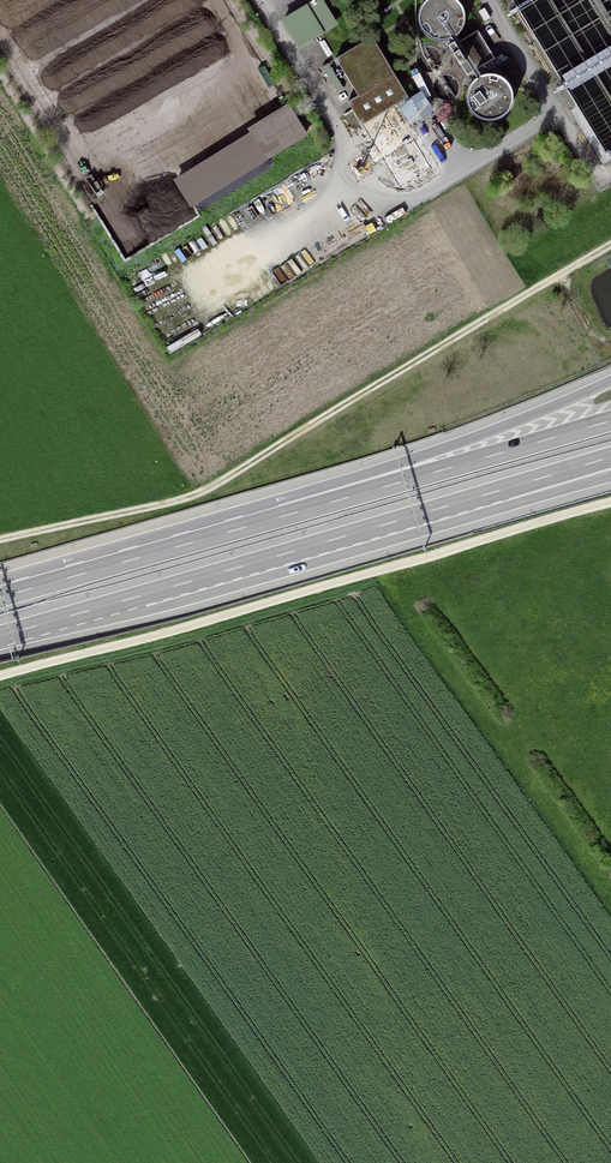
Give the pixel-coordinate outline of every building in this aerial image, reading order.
[(431,39),(440,41),(444,41),(449,40),(457,35),(460,32),(462,28),(464,23),(464,19),(463,10),(461,6),(458,2),(455,0),(427,0),(425,1),(420,8),(418,17),(419,25),(424,33),(427,37),(431,39)] [(483,22),(489,19),(483,9),(478,12),(483,22)] [(494,59),(477,32),(455,45),(453,42),(448,45),(466,76),(494,59)] [(393,107),(408,98),(371,38),(335,59),(357,97),(347,103),(389,172),(404,162),(415,180),(432,171),(393,107)] [(471,83),(468,87),(467,92),(467,101),(470,109),(472,113),(476,116),(480,118),(484,120),(488,121),(493,120),(497,119),(502,117),(505,115),(508,111),(511,107),(512,103),(513,98),(513,94),(511,89),(509,85),(503,79),(495,75),(491,74),(486,74),(482,75),(478,77),(471,83)] [(305,136),(289,110),(251,133),(267,159),(305,136)]
